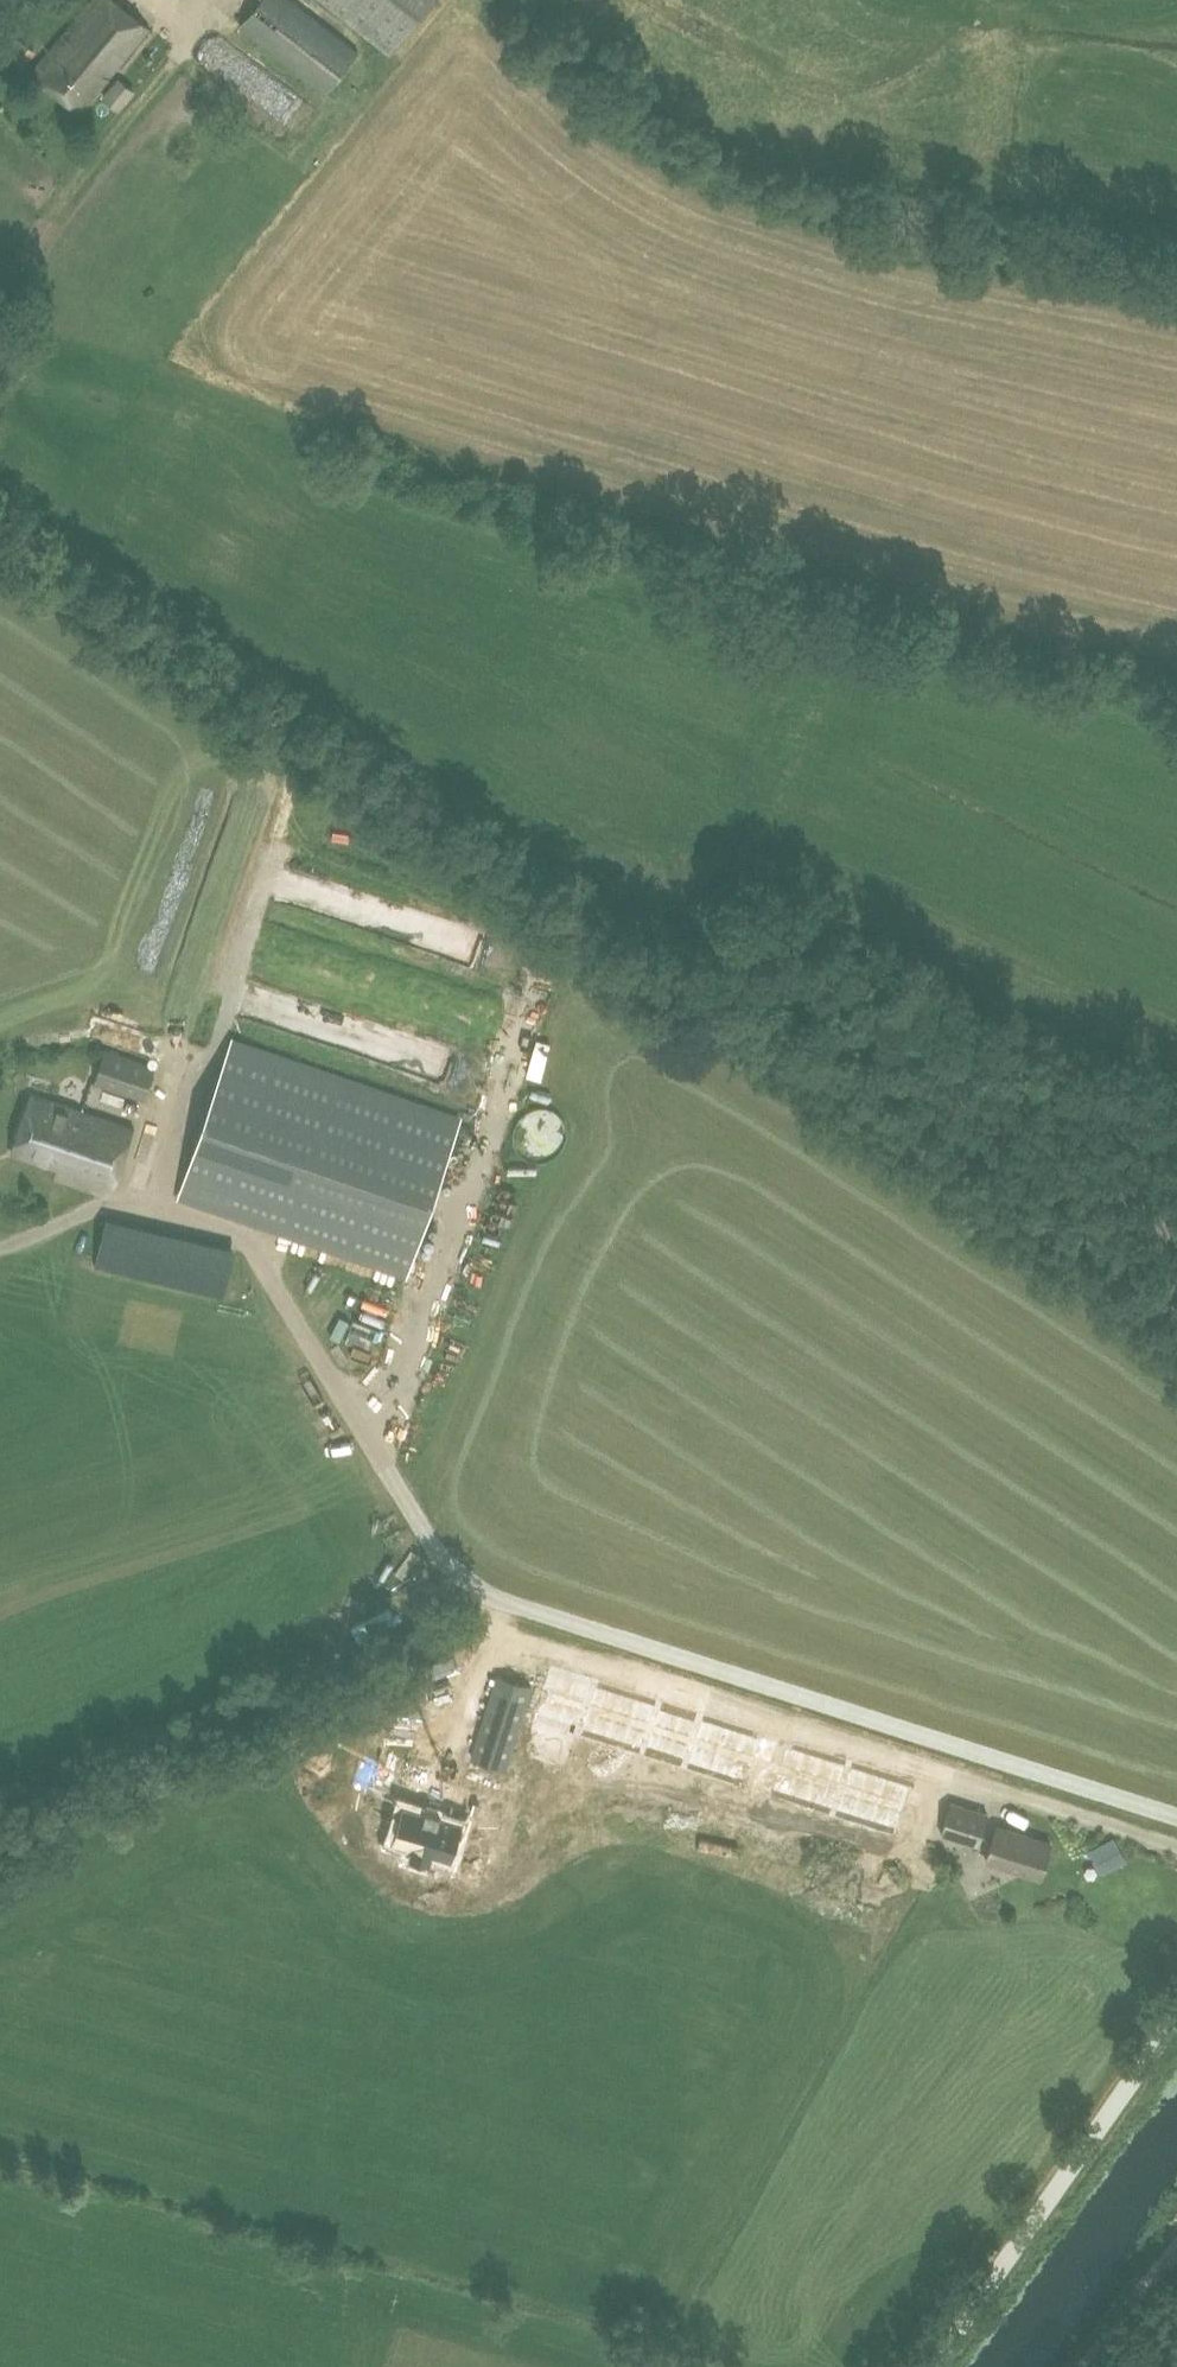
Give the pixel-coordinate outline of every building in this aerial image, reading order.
[(148,27),(115,0),(91,0),(33,73),(80,111),(148,27)] [(293,0),(264,0),(242,27),(326,94),(359,53),(293,0)] [(391,55),(435,0),(324,0),(391,55)] [(409,1270),(461,1119),(231,1041),(180,1192),(409,1270)] [(157,1063),(106,1048),(94,1084),(147,1098),(157,1063)] [(136,1123),(85,1106),(33,1089),(14,1148),(117,1181),(136,1123)] [(526,1122),(525,1153),(568,1155),(568,1136),(557,1136),(557,1123),(526,1122)] [(110,1232),(102,1270),(230,1300),(237,1270),(177,1256),(175,1265),(137,1257),(141,1239),(110,1232)] [(346,1328),(359,1351),(369,1345),(355,1322),(346,1328)] [(531,1684),(497,1674),(473,1756),(507,1766),(531,1684)] [(412,1713),(392,1799),(430,1808),(449,1722),(412,1713)] [(988,1811),(952,1801),(942,1833),(977,1842),(988,1811)] [(395,1840),(393,1839),(392,1841),(402,1844),(401,1844),(411,1847),(409,1854),(411,1855),(411,1854),(429,1859),(429,1860),(430,1860),(432,1853),(451,1858),(452,1857),(449,1856),(453,1843),(454,1843),(457,1830),(459,1822),(462,1823),(462,1821),(452,1818),(452,1819),(440,1815),(441,1812),(439,1812),(438,1814),(427,1811),(428,1809),(426,1808),(425,1811),(408,1805),(408,1806),(403,1804),(403,1805),(405,1806),(401,1820),(399,1826),(395,1840)] [(1042,1874),(1052,1840),(997,1824),(987,1858),(1042,1874)] [(1122,1844),(1098,1857),(1110,1878),(1134,1865),(1122,1844)]
